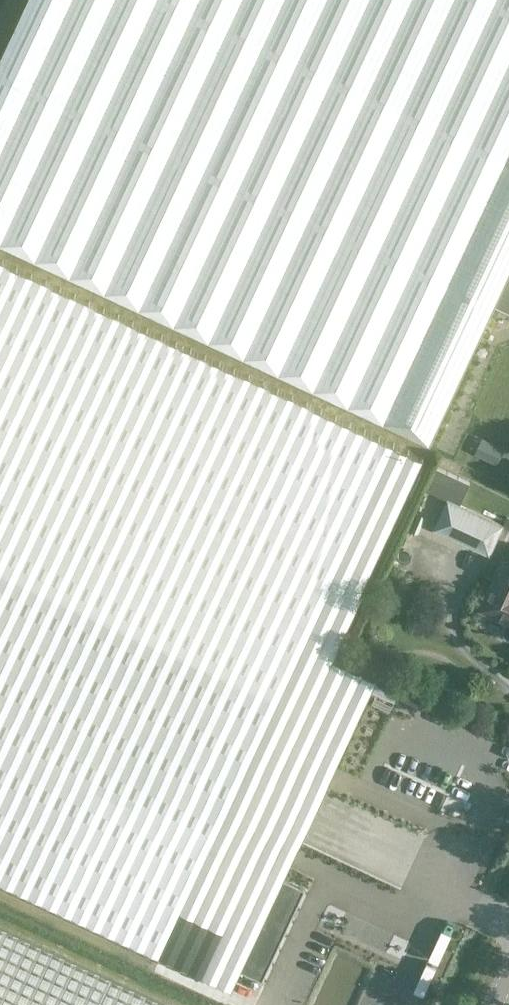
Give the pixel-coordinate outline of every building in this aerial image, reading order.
[(0,60),(0,242),(430,443),(496,304),(508,275),(508,0),(28,0),(0,60)] [(387,536),(423,458),(0,260),(0,880),(230,987),(237,971),(238,969),(222,961),(265,869),(281,877),(287,865),(333,765),(374,677),(330,657),(387,536)] [(496,304),(508,310),(508,275),(496,304)] [(479,432),(472,449),(501,459),(507,443),(479,432)] [(503,523),(460,503),(470,482),(441,468),(432,488),(449,496),(436,524),(467,538),(465,542),(489,553),(503,523)] [(504,560),(482,607),(508,619),(506,626),(505,630),(506,634),(508,637),(508,562),(504,560)] [(294,908),(303,887),(281,877),(265,869),(222,961),(238,969),(260,979),(290,915),(288,914),(292,907),(294,908)] [(2,926),(0,925),(0,1004),(172,1004),(2,926)]
